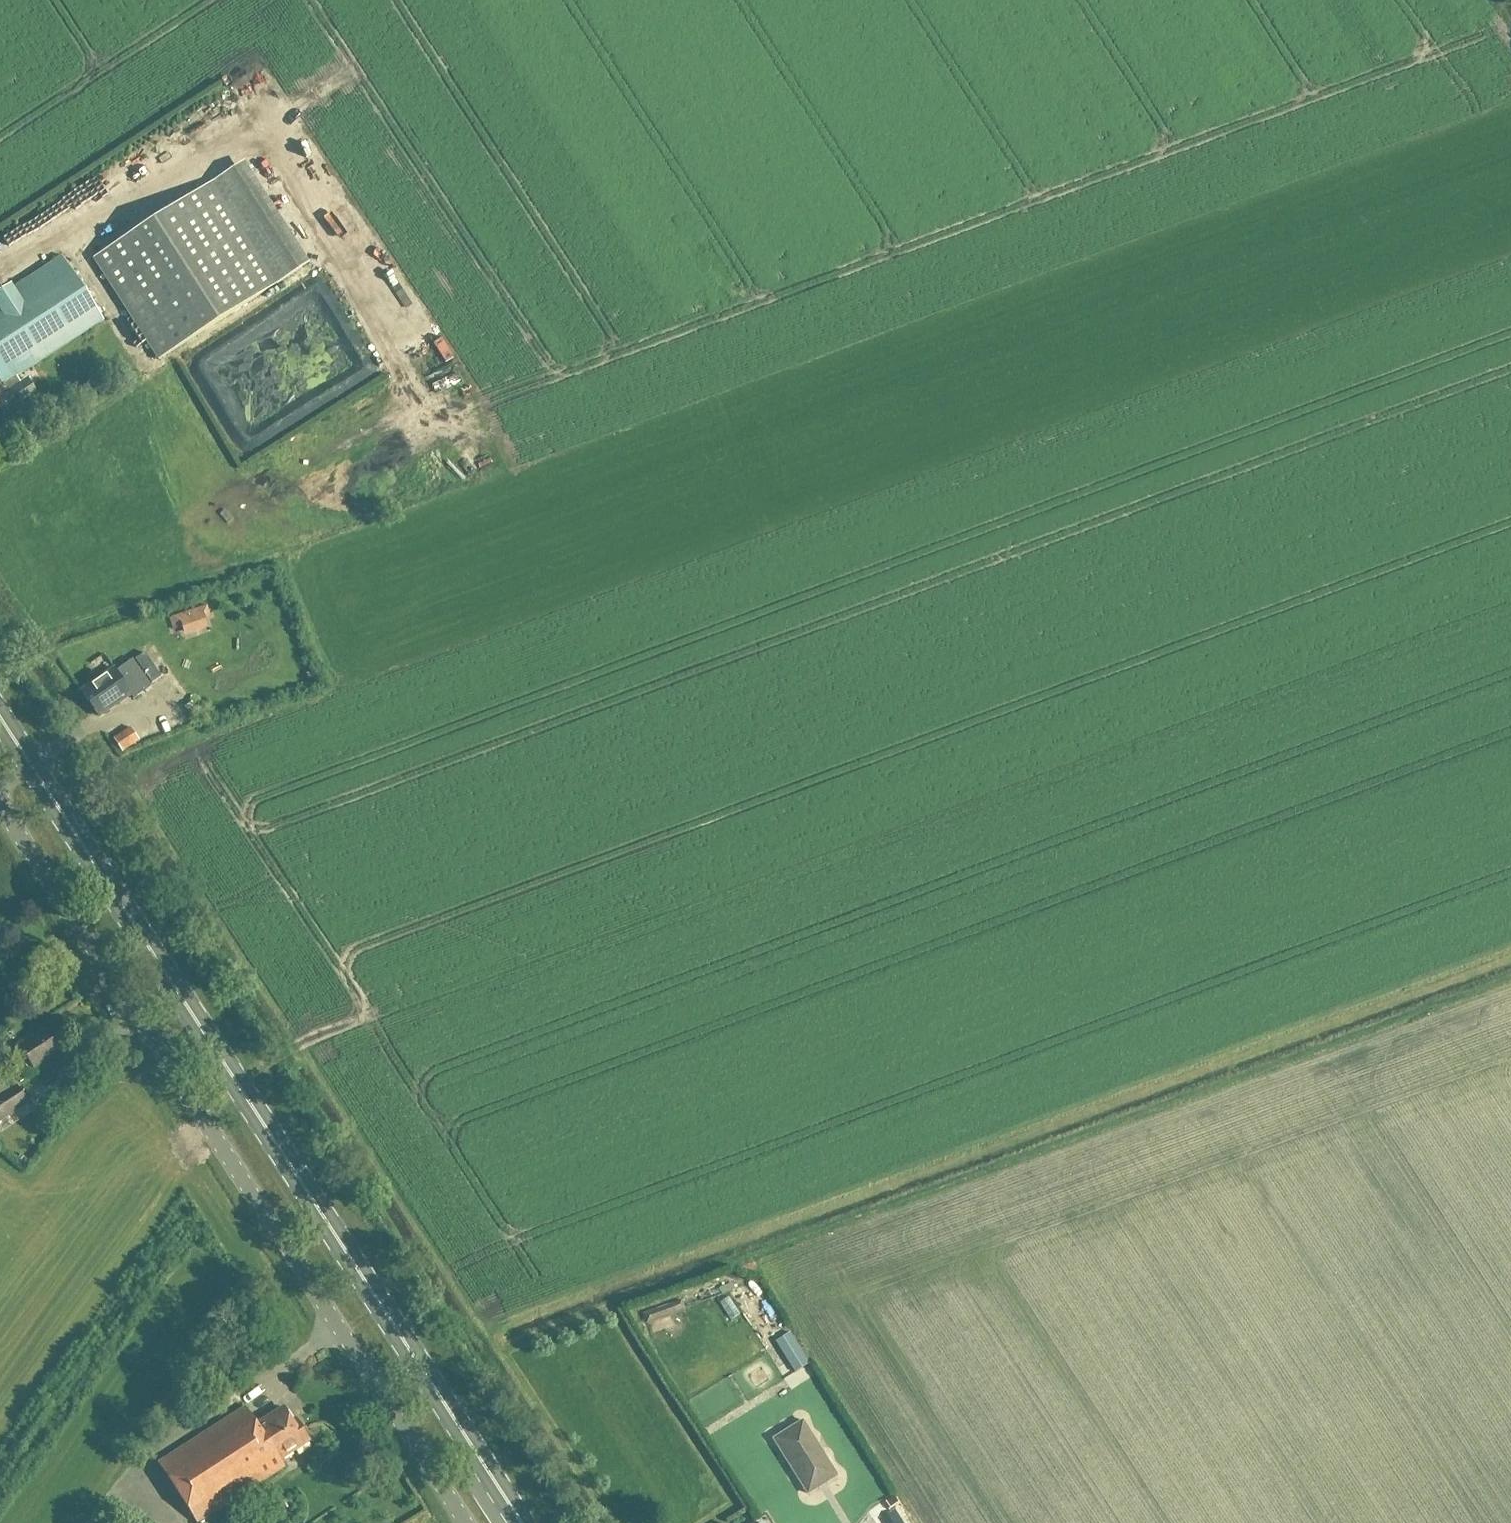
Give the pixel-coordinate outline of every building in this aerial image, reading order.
[(278,284),(212,182),(94,258),(159,360),(278,284)] [(16,376),(104,319),(63,255),(0,296),(0,381),(2,385),(16,376)] [(38,392),(27,378),(21,382),(16,376),(2,385),(0,381),(0,412),(3,416),(38,392)] [(173,629),(183,625),(185,631),(208,623),(206,617),(209,616),(206,606),(170,618),(173,629)] [(152,684),(178,666),(160,640),(134,658),(133,657),(116,669),(115,667),(82,689),(99,714),(130,692),(134,697),(152,685),(152,684)] [(33,1069),(59,1052),(44,1028),(18,1045),(20,1048),(8,1055),(15,1066),(23,1060),(30,1070),(33,1068),(33,1069)] [(28,1103),(16,1084),(0,1095),(0,1122),(28,1103)] [(645,1314),(647,1322),(686,1308),(683,1300),(645,1314)] [(809,1364),(790,1333),(776,1342),(796,1372),(809,1364)] [(280,1459),(296,1449),(300,1451),(307,1446),(307,1442),(310,1440),(297,1419),(293,1422),(284,1407),(258,1424),(246,1406),(158,1461),(197,1522),(285,1466),(280,1459)] [(808,1494),(838,1475),(803,1420),(773,1439),(808,1494)] [(901,1503),(879,1514),(883,1522),(911,1522),(901,1503)]
